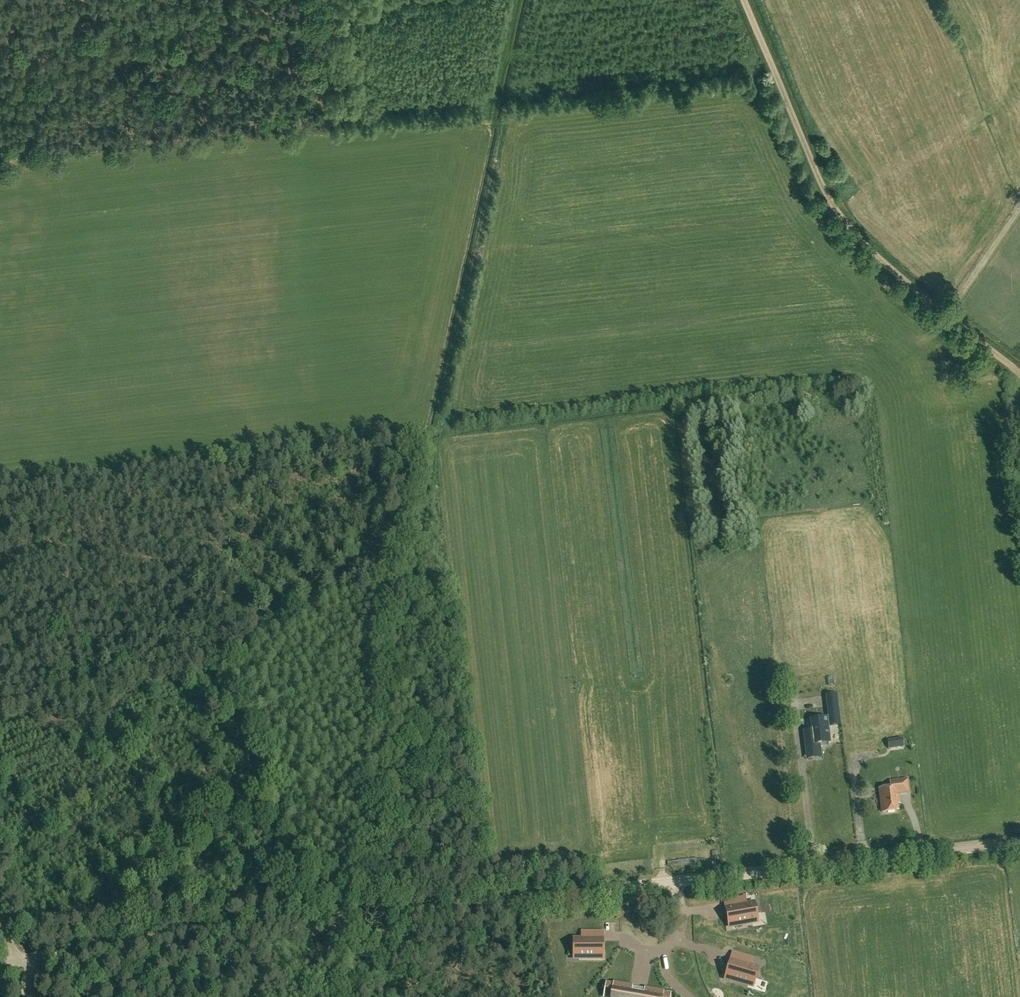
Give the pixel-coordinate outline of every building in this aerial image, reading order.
[(839,705),(829,706),(831,726),(841,725),(839,705)] [(813,728),(805,729),(806,744),(807,751),(821,749),(820,742),(830,741),(827,716),(811,718),(813,728)] [(888,749),(896,748),(895,740),(895,739),(887,740),(887,741),(888,749)] [(891,787),(880,789),(883,812),(897,810),(896,793),(908,792),(907,778),(890,781),(891,787)] [(730,907),(725,908),(728,927),(757,921),(754,903),(745,905),(744,897),(728,900),(730,907)] [(574,939),(574,957),(604,958),(604,939),(599,939),(599,931),(584,931),(584,939),(574,939)] [(732,961),(726,979),(755,987),(760,969),(751,966),(753,959),(738,955),(736,962),(732,961)] [(605,995),(613,996),(630,996),(632,986),(614,983),(614,984),(607,982),(605,995)] [(670,994),(663,993),(663,992),(645,989),(644,996),(669,996),(670,994)]
